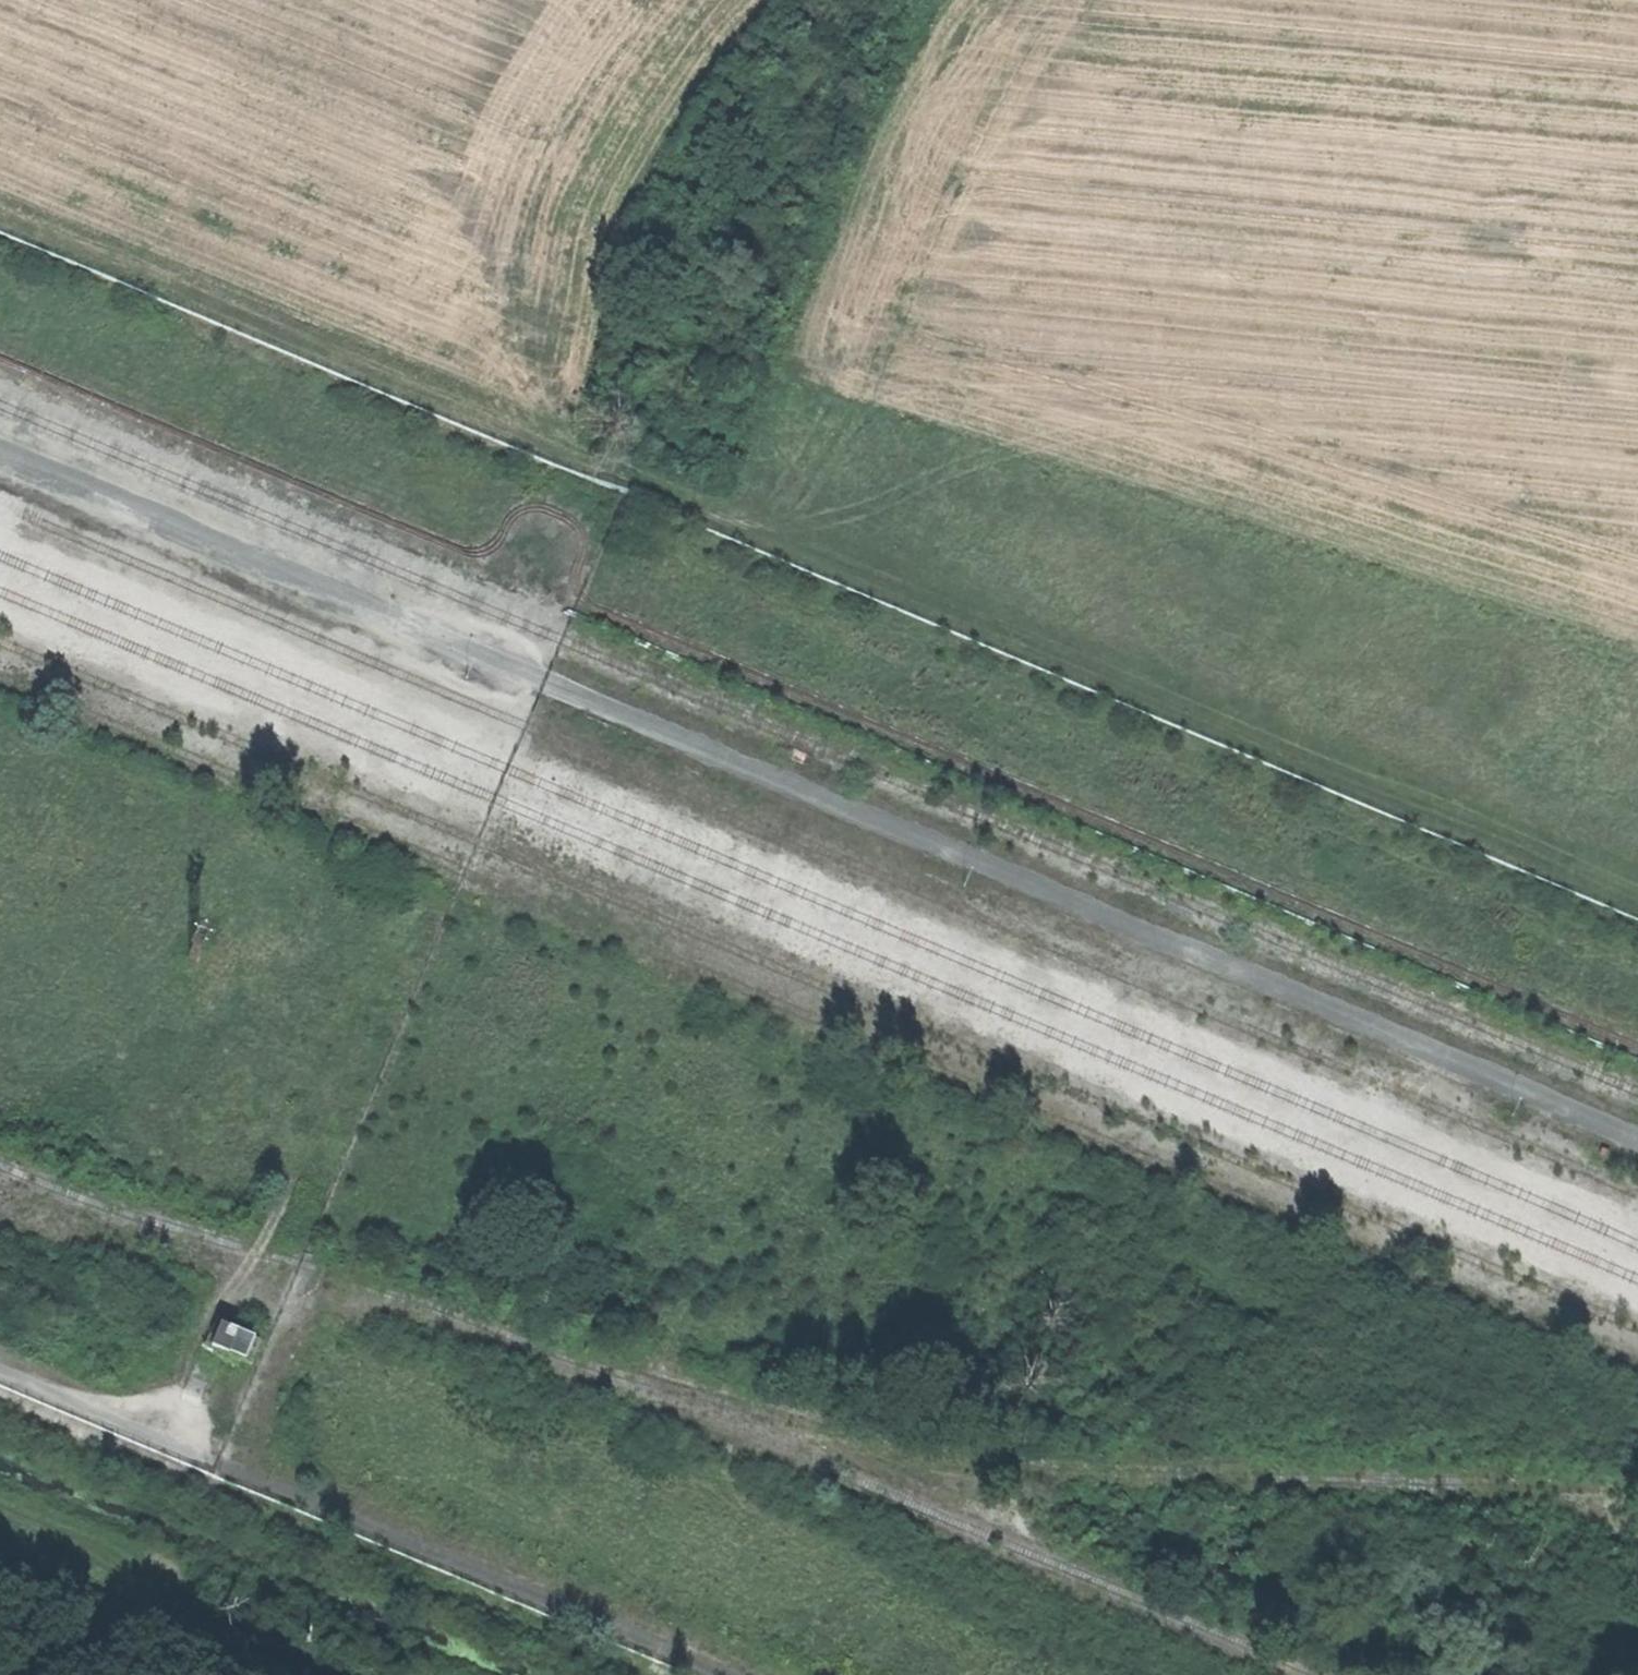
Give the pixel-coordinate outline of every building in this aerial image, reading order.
[(255,1358),(263,1333),(226,1322),(218,1347),(255,1358)]
